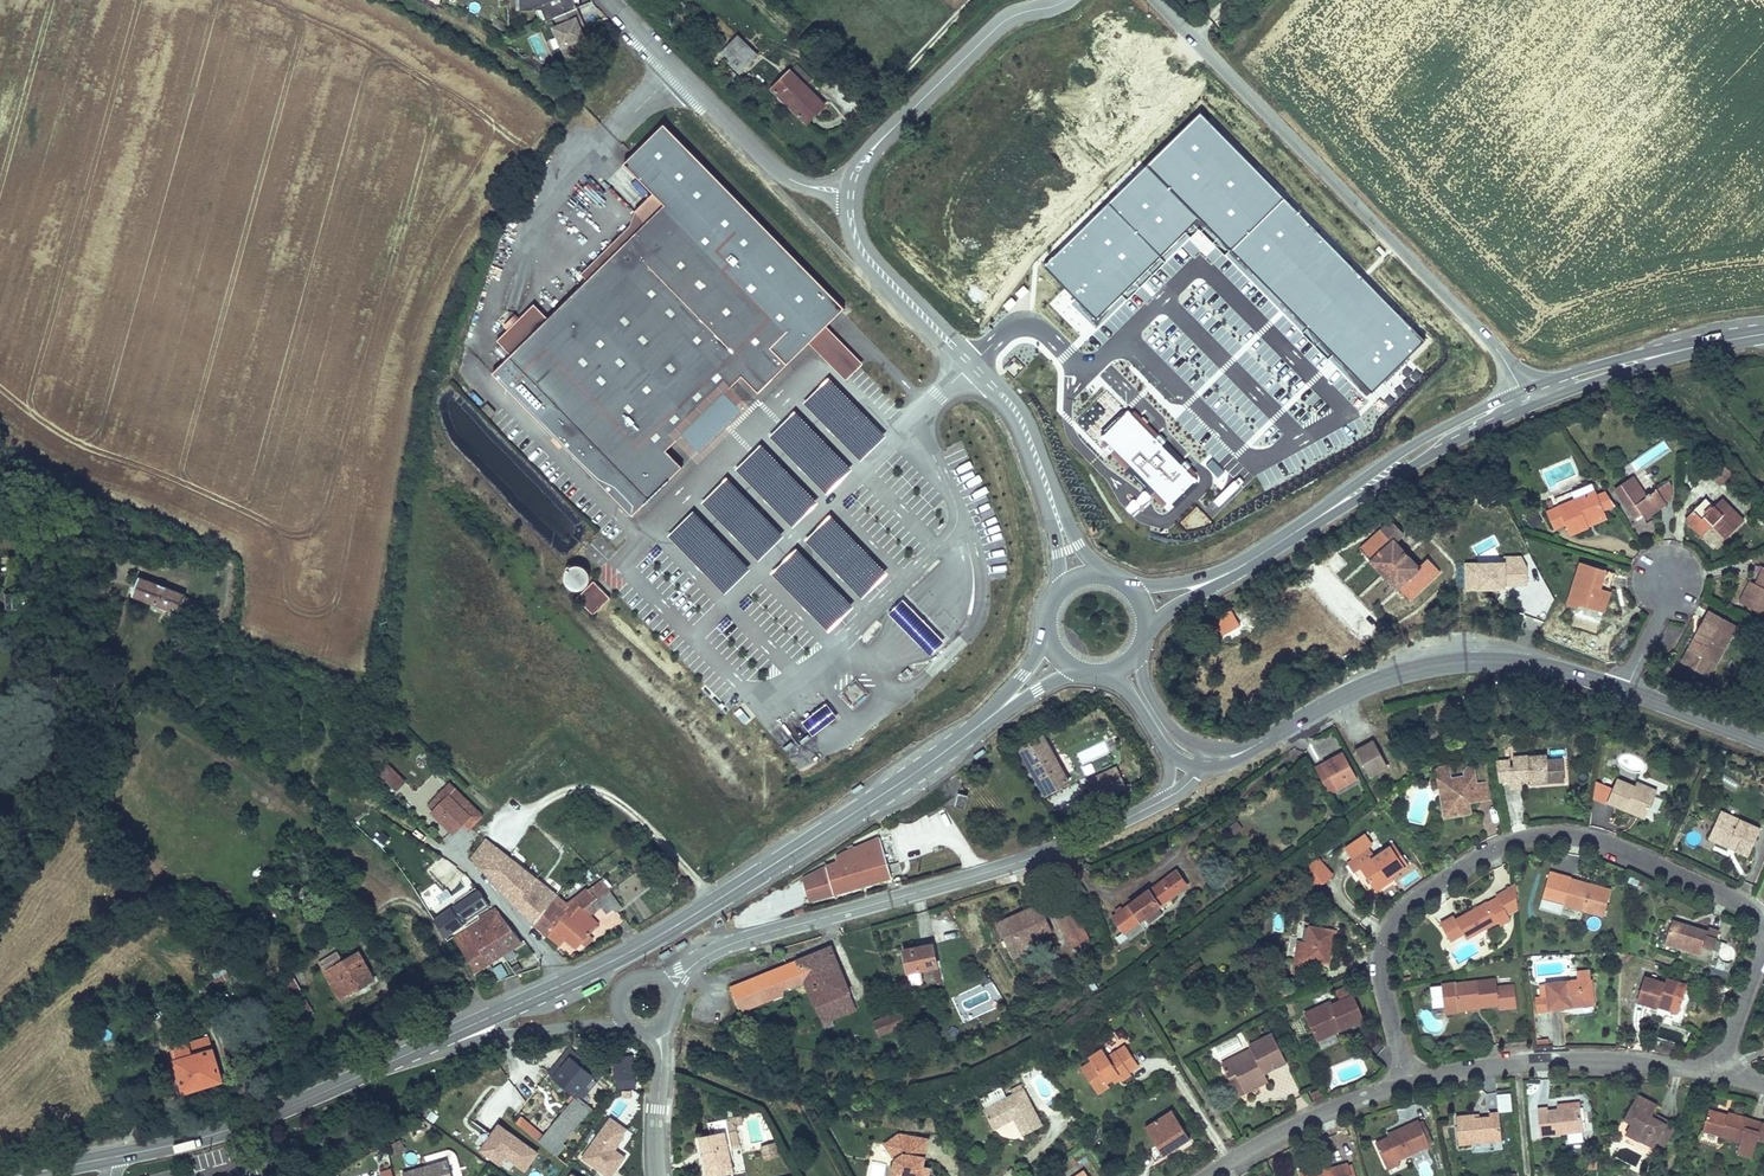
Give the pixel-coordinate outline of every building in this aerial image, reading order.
[(521,8),(536,7),(542,5),(547,16),(554,14),(576,5),(573,0),(520,0),(521,8)] [(576,5),(554,14),(557,22),(550,25),(566,61),(582,55),(578,45),(588,41),(584,32),(580,22),(583,20),(576,5)] [(496,17),(490,26),(502,33),(508,25),(496,17)] [(537,61),(550,56),(540,31),(527,37),(537,61)] [(759,55),(738,34),(718,54),(739,75),(759,55)] [(827,105),(790,68),(769,89),(806,125),(827,105)] [(580,274),(586,280),(547,318),(533,304),(519,318),(515,314),(502,326),(506,330),(496,340),(510,354),(490,373),(632,517),(683,467),(666,450),(675,441),(698,463),(753,409),(731,387),(742,377),(758,393),(809,343),(845,381),(863,363),(826,326),(845,308),(662,123),(621,163),(651,193),(633,211),(634,212),(629,226),(580,274)] [(487,403),(481,409),(490,418),(496,412),(487,403)] [(1632,477),(1648,466),(1641,455),(1625,466),(1632,476),(1632,477)] [(1731,474),(1718,461),(1708,472),(1721,484),(1731,474)] [(594,531),(528,467),(509,487),(517,495),(509,503),(566,560),(594,531)] [(1666,503),(1657,489),(1650,494),(1649,493),(1645,495),(1632,477),(1632,476),(1615,489),(1635,519),(1642,514),(1644,518),(1666,503)] [(1476,499),(1489,491),(1485,485),(1472,493),(1476,499)] [(1481,507),(1494,499),(1489,491),(1476,499),(1481,507)] [(1605,512),(1603,509),(1615,505),(1605,491),(1597,495),(1595,491),(1554,509),(1551,510),(1546,512),(1554,529),(1565,524),(1569,535),(1588,527),(1585,519),(1589,517),(1590,519),(1605,512)] [(1761,502),(1759,500),(1754,495),(1747,502),(1752,507),(1754,505),(1756,508),(1761,502)] [(1744,521),(1726,503),(1718,510),(1714,507),(1706,498),(1685,519),(1702,536),(1713,525),(1726,538),(1744,521)] [(1718,510),(1726,503),(1722,499),(1714,507),(1718,510)] [(1588,527),(1607,519),(1605,512),(1590,519),(1589,517),(1585,519),(1588,527)] [(1541,523),(1535,513),(1527,518),(1533,528),(1541,523)] [(1439,571),(1428,559),(1418,567),(1394,542),(1404,533),(1392,521),(1360,549),(1407,600),(1439,571)] [(1506,562),(1505,586),(1528,587),(1528,568),(1521,556),(1506,556),(1506,562)] [(1506,562),(1465,562),(1465,590),(1505,590),(1505,586),(1506,562)] [(1600,588),(1605,570),(1581,562),(1567,604),(1578,608),(1579,605),(1580,600),(1584,602),(1583,606),(1603,612),(1609,591),(1600,588)] [(1763,576),(1763,567),(1756,584),(1759,586),(1763,576)] [(1609,591),(1615,573),(1605,570),(1600,588),(1609,591)] [(1763,613),(1763,576),(1759,586),(1756,584),(1750,581),(1739,602),(1763,614),(1763,613)] [(145,581),(137,600),(178,617),(186,599),(145,581)] [(611,598),(594,581),(576,599),(593,615),(611,598)] [(903,599),(888,614),(930,657),(945,642),(903,599)] [(1240,626),(1232,611),(1214,621),(1223,636),(1240,626)] [(1724,647),(1736,625),(1710,611),(1698,633),(1701,635),(1692,650),(1710,660),(1718,644),(1724,647)] [(1692,650),(1701,635),(1698,633),(1689,649),(1692,650)] [(1715,663),(1724,647),(1718,644),(1710,660),(1715,663)] [(801,724),(811,738),(837,720),(827,705),(801,724)] [(1254,720),(1267,712),(1262,706),(1250,714),(1254,720)] [(741,708),(735,713),(744,724),(750,719),(741,708)] [(1068,782),(1043,736),(1020,749),(1045,795),(1068,782)] [(1388,767),(1373,740),(1355,750),(1370,777),(1388,767)] [(1344,754),(1343,753),(1323,764),(1324,767),(1316,771),(1325,787),(1333,783),(1336,789),(1357,778),(1344,754)] [(1556,781),(1555,770),(1562,770),(1561,758),(1546,759),(1546,755),(1513,757),(1514,767),(1510,767),(1511,781),(1511,789),(1521,789),(1521,781),(1531,780),(1538,779),(1539,783),(1556,781)] [(1511,781),(1510,767),(1509,760),(1496,761),(1500,781),(1511,781)] [(1115,764),(1086,780),(1097,799),(1125,782),(1115,764)] [(405,784),(387,765),(379,773),(397,792),(405,784)] [(1480,801),(1477,783),(1474,766),(1467,767),(1464,772),(1464,776),(1452,778),(1450,765),(1439,767),(1436,771),(1437,775),(1439,775),(1440,778),(1437,778),(1439,785),(1442,785),(1446,807),(1454,805),(1459,809),(1467,808),(1466,803),(1470,802),(1480,801)] [(1647,814),(1657,791),(1637,782),(1635,787),(1617,779),(1607,802),(1626,810),(1628,806),(1647,814)] [(973,786),(970,780),(961,784),(964,790),(973,786)] [(1489,799),(1486,781),(1477,783),(1480,801),(1489,799)] [(1336,789),(1333,783),(1325,787),(1329,793),(1336,789)] [(483,817),(450,784),(423,811),(428,816),(431,813),(454,836),(465,825),(470,830),(483,817)] [(940,802),(959,793),(964,790),(961,784),(937,796),(940,802)] [(1446,807),(1442,785),(1439,785),(1444,818),(1472,813),(1470,802),(1466,803),(1467,808),(1459,809),(1454,805),(1446,807)] [(964,808),(967,795),(959,793),(955,806),(964,808)] [(1647,814),(1628,806),(1626,810),(1645,819),(1647,814)] [(1748,856),(1760,829),(1721,811),(1713,827),(1721,831),(1717,842),(1728,847),(1729,845),(1737,848),(1736,850),(1748,856)] [(1235,834),(1242,828),(1236,821),(1229,827),(1235,834)] [(1717,842),(1721,831),(1713,827),(1709,838),(1717,842)] [(891,878),(879,838),(844,853),(836,858),(837,862),(826,867),(804,879),(810,901),(833,894),(891,878)] [(472,859),(488,877),(504,854),(486,842),(472,859)] [(1392,876),(1408,865),(1393,844),(1374,857),(1369,848),(1348,863),(1354,872),(1361,867),(1375,888),(1392,876)] [(488,877),(526,919),(562,890),(559,887),(556,889),(504,854),(488,877)] [(1331,875),(1316,857),(1298,872),(1315,888),(1331,875)] [(665,883),(653,867),(647,871),(658,887),(665,883)] [(449,895),(469,886),(463,871),(442,880),(449,895)] [(1139,921),(1158,907),(1160,906),(1159,905),(1187,885),(1176,871),(1149,891),(1149,890),(1129,905),(1130,905),(1123,910),(1118,914),(1113,917),(1124,932),(1129,939),(1145,928),(1144,927),(1139,921)] [(1378,891),(1394,879),(1392,876),(1375,888),(1378,891)] [(1604,916),(1611,889),(1595,885),(1594,889),(1579,884),(1580,881),(1571,878),(1563,905),(1604,916)] [(1518,910),(1515,885),(1514,885),(1496,895),(1497,897),(1498,897),(1508,914),(1517,910),(1518,910)] [(457,904),(468,896),(463,888),(452,897),(457,904)] [(601,896),(591,888),(574,902),(583,911),(601,896)] [(574,902),(562,890),(526,919),(547,940),(583,911),(574,902)] [(464,933),(448,944),(476,983),(520,950),(491,912),(489,914),(475,894),(436,923),(443,933),(447,930),(449,933),(459,925),(464,933)] [(574,950),(598,931),(589,919),(609,903),(603,895),(601,896),(583,911),(547,940),(556,950),(567,942),(574,950)] [(1508,914),(1498,897),(1497,897),(1487,902),(1456,919),(1453,915),(1440,923),(1451,942),(1464,935),(1466,938),(1498,921),(1500,925),(1511,919),(1508,914)] [(437,915),(455,905),(452,899),(433,909),(437,915)] [(1052,931),(1040,904),(997,923),(1005,940),(1007,946),(1009,950),(1052,931)] [(1082,929),(1071,907),(1057,914),(1068,936),(1082,929)] [(1144,927),(1163,913),(1158,907),(1139,921),(1144,927)] [(1713,950),(1719,931),(1708,928),(1707,931),(1671,920),(1664,943),(1701,954),(1703,947),(1713,950)] [(1328,964),(1332,943),(1331,943),(1333,930),(1309,926),(1307,942),(1298,941),(1293,973),(1302,975),(1305,960),(1328,964)] [(1088,940),(1082,929),(1068,936),(1073,947),(1088,940)] [(1079,957),(1091,946),(1088,940),(1073,947),(1079,957)] [(937,966),(932,944),(922,946),(922,949),(914,951),(913,948),(903,950),(911,987),(921,985),(918,970),(937,966)] [(780,990),(805,980),(824,1029),(834,1025),(832,1019),(856,1009),(831,947),(730,988),(740,1011),(782,994),(780,990)] [(324,974),(341,1004),(375,984),(357,954),(342,962),(336,953),(318,963),(324,974)] [(1595,1005),(1593,980),(1591,980),(1590,970),(1576,971),(1577,980),(1550,982),(1546,984),(1540,985),(1541,997),(1547,996),(1548,1009),(1569,1008),(1569,1005),(1574,1005),(1574,1007),(1595,1005)] [(1679,1010),(1687,985),(1666,978),(1665,983),(1645,976),(1637,1001),(1657,1008),(1658,1006),(1659,1003),(1679,1010)] [(1517,1006),(1515,985),(1497,987),(1496,979),(1456,983),(1456,982),(1442,983),(1442,985),(1444,1006),(1445,1012),(1458,1011),(1458,1010),(1458,1005),(1479,1003),(1480,1006),(1498,1004),(1498,1008),(1517,1006)] [(1444,1006),(1442,985),(1430,986),(1432,1007),(1444,1006)] [(1340,1000),(1351,995),(1347,987),(1336,993),(1340,1000)] [(1341,1029),(1364,1020),(1352,995),(1331,1005),(1330,1002),(1305,1013),(1315,1036),(1340,1025),(1341,1029)] [(1548,1009),(1547,996),(1541,997),(1535,997),(1536,1013),(1548,1012),(1548,1009)] [(1678,1013),(1679,1010),(1659,1003),(1658,1006),(1678,1013)] [(880,1035),(904,1025),(899,1012),(875,1022),(880,1035)] [(1317,1040),(1341,1029),(1340,1025),(1315,1036),(1317,1040)] [(1264,1073),(1286,1062),(1272,1034),(1249,1045),(1251,1049),(1222,1064),(1229,1078),(1236,1074),(1245,1092),(1258,1086),(1254,1078),(1264,1073)] [(168,1050),(181,1099),(223,1087),(210,1039),(168,1050)] [(1129,1072),(1138,1065),(1125,1046),(1116,1052),(1116,1051),(1107,1057),(1102,1049),(1089,1058),(1091,1061),(1081,1068),(1098,1094),(1109,1086),(1107,1083),(1112,1079),(1118,1075),(1121,1078),(1122,1080),(1131,1074),(1129,1072)] [(554,1078),(571,1058),(593,1077),(582,1091),(586,1094),(601,1076),(570,1049),(549,1074),(554,1078)] [(631,1089),(628,1057),(621,1058),(621,1059),(614,1059),(616,1080),(623,1079),(624,1089),(631,1089)] [(561,1143),(591,1109),(581,1100),(586,1094),(582,1091),(593,1077),(571,1058),(554,1078),(573,1094),(576,1097),(571,1103),(542,1137),(520,1118),(516,1123),(552,1154),(561,1143)] [(1268,1081),(1264,1073),(1254,1078),(1258,1086),(1268,1081)] [(1245,1092),(1236,1074),(1229,1078),(1238,1096),(1245,1092)] [(1042,1126),(1023,1089),(1021,1085),(1020,1085),(1010,1090),(1013,1095),(1006,1098),(985,1109),(983,1110),(993,1129),(1011,1120),(1009,1117),(1012,1115),(1014,1118),(1023,1136),(1042,1126)] [(1006,1098),(1001,1088),(980,1099),(985,1109),(1006,1098)] [(1320,1095),(1318,1090),(1310,1093),(1312,1099),(1320,1095)] [(571,1103),(576,1097),(573,1094),(568,1100),(571,1103)] [(1656,1119),(1652,1117),(1651,1114),(1652,1112),(1656,1105),(1638,1095),(1625,1119),(1632,1123),(1626,1133),(1638,1139),(1639,1138),(1653,1146),(1656,1141),(1658,1137),(1667,1141),(1670,1134),(1662,1130),(1667,1120),(1658,1116),(1656,1119)] [(1583,1131),(1580,1107),(1562,1109),(1548,1111),(1548,1107),(1537,1108),(1540,1136),(1583,1131)] [(1190,1139),(1171,1110),(1145,1127),(1157,1145),(1164,1156),(1190,1139)] [(1757,1139),(1762,1122),(1728,1113),(1727,1115),(1726,1118),(1723,1117),(1724,1114),(1709,1110),(1703,1131),(1740,1141),(1737,1153),(1752,1157),(1757,1139)] [(1502,1140),(1499,1112),(1489,1113),(1489,1117),(1480,1118),(1475,1118),(1475,1114),(1456,1116),(1459,1145),(1502,1140)] [(609,1115),(580,1157),(608,1175),(613,1175),(627,1156),(616,1149),(629,1129),(609,1115)] [(742,1124),(740,1115),(734,1116),(736,1126),(742,1124)] [(736,1126),(734,1116),(725,1118),(726,1119),(708,1122),(710,1134),(724,1131),(728,1148),(732,1147),(729,1131),(737,1129),(736,1126)] [(1430,1145),(1429,1144),(1422,1127),(1419,1120),(1391,1132),(1393,1136),(1389,1137),(1376,1143),(1386,1166),(1398,1160),(1430,1145)] [(1670,1134),(1675,1125),(1667,1120),(1662,1130),(1670,1134)] [(538,1152),(498,1122),(478,1149),(509,1172),(514,1164),(524,1171),(538,1152)] [(1433,1142),(1425,1125),(1422,1127),(1429,1144),(1433,1142)] [(728,1148),(724,1131),(710,1134),(700,1136),(708,1175),(717,1175),(733,1173),(728,1148)] [(928,1139),(905,1135),(903,1137),(901,1138),(900,1136),(899,1134),(884,1144),(895,1159),(893,1168),(899,1169),(898,1175),(921,1175),(923,1167),(928,1139)] [(1664,1145),(1667,1141),(1658,1137),(1656,1141),(1664,1145)] [(762,1144),(765,1159),(779,1156),(776,1140),(762,1144)] [(555,1157),(564,1146),(561,1143),(552,1154),(555,1157)] [(1164,1156),(1157,1145),(1148,1151),(1155,1162),(1164,1156)] [(448,1160),(403,1173),(404,1175),(452,1175),(448,1160)] [(1387,1169),(1400,1163),(1398,1160),(1386,1166),(1387,1169)] [(1348,1166),(1347,1164),(1324,1171),(1319,1172),(1318,1168),(1317,1165),(1299,1170),(1301,1175),(1351,1175),(1348,1166)] [(389,1166),(379,1169),(382,1175),(393,1175),(389,1166)] [(930,1168),(923,1167),(921,1175),(929,1175),(930,1168)]
